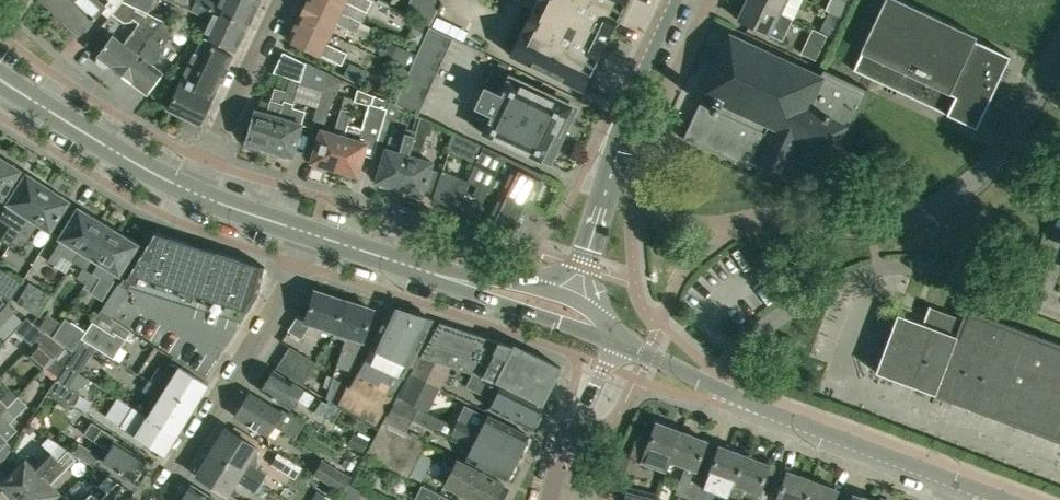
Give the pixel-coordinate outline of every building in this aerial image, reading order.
[(70,0),(45,0),(58,12),(70,0)] [(58,12),(80,32),(94,16),(97,14),(105,5),(99,0),(70,0),(58,12)] [(248,25),(195,0),(172,0),(211,19),(204,35),(236,50),(248,25)] [(248,25),(259,0),(195,0),(248,25)] [(340,11),(317,0),(307,0),(299,18),(330,33),(335,22),(369,38),(375,27),(340,11)] [(340,11),(345,1),(366,10),(371,0),(317,0),(340,11)] [(408,10),(430,20),(439,0),(413,0),(408,10)] [(582,89),(605,43),(607,44),(612,34),(610,33),(626,0),(537,0),(534,6),(533,6),(532,7),(509,54),(582,89)] [(782,13),(755,0),(748,0),(747,1),(746,0),(745,0),(740,10),(742,11),(738,19),(782,40),(793,18),(782,13)] [(788,0),(755,0),(782,13),(788,0)] [(975,127),(988,101),(1009,55),(975,39),(976,35),(901,0),(883,0),(859,51),(861,52),(853,70),(975,127)] [(120,72),(163,20),(133,6),(121,1),(112,13),(123,22),(129,22),(132,19),(137,23),(122,41),(113,34),(98,54),(99,55),(97,58),(98,62),(104,67),(108,67),(110,64),(111,64),(111,65),(120,72)] [(820,31),(831,36),(833,37),(843,15),(830,9),(820,31)] [(325,43),(330,33),(299,18),(289,39),(308,48),(320,54),(341,64),(347,53),(325,43)] [(162,72),(152,64),(180,28),(163,20),(120,72),(133,82),(134,81),(147,92),(162,72)] [(417,53),(411,67),(394,104),(418,115),(453,38),(429,27),(417,53)] [(831,36),(820,31),(815,29),(804,53),(819,61),(831,36)] [(824,69),(820,77),(731,36),(704,92),(712,96),(706,107),(699,103),(683,137),(750,168),(754,161),(787,176),(799,149),(826,162),(843,126),(849,129),(857,112),(868,89),(826,70),(824,69)] [(411,67),(417,53),(391,41),(384,55),(411,67)] [(233,55),(213,45),(211,44),(205,57),(194,51),(168,106),(196,119),(197,116),(200,115),(204,116),(215,92),(233,55)] [(305,62),(303,61),(283,51),(273,71),(289,76),(285,90),(275,87),(271,98),(270,98),(266,112),(256,109),(250,128),(246,129),(244,136),(250,146),(257,148),(260,146),(269,148),(290,77),(300,81),(307,61),(306,61),(305,62)] [(290,77),(269,148),(278,151),(279,155),(286,157),(289,154),(292,155),(306,110),(295,107),(302,85),(321,90),(326,70),(307,61),(300,81),(290,77)] [(367,73),(349,64),(343,76),(361,85),(367,73)] [(326,70),(321,90),(311,126),(312,126),(313,120),(325,124),(339,76),(326,70)] [(510,76),(501,95),(484,87),(476,106),(492,114),(484,132),(550,163),(576,108),(510,76)] [(347,123),(355,97),(345,94),(334,132),(321,128),(311,161),(314,162),(316,165),(322,167),(325,165),(334,167),(347,123)] [(373,96),(371,105),(368,104),(361,128),(347,123),(334,167),(343,170),(344,174),(351,176),(354,173),(357,174),(366,147),(375,150),(389,102),(373,96)] [(399,187),(420,117),(418,116),(414,129),(406,127),(403,139),(391,135),(387,147),(386,147),(376,180),(380,181),(381,185),(388,186),(390,184),(399,187)] [(432,160),(419,156),(430,122),(420,117),(399,187),(408,189),(410,193),(416,195),(419,192),(422,193),(424,188),(428,174),(432,160)] [(470,159),(475,162),(483,144),(455,132),(448,150),(470,159)] [(540,180),(543,174),(484,145),(470,176),(476,178),(475,180),(530,206),(542,181),(540,180)] [(7,188),(19,170),(16,168),(17,165),(6,158),(5,161),(0,157),(0,199),(7,188)] [(457,208),(458,206),(469,183),(444,170),(441,178),(435,191),(433,198),(457,208)] [(16,237),(47,187),(40,183),(41,181),(32,174),(30,177),(26,174),(15,193),(9,202),(19,208),(9,223),(19,229),(14,236),(16,237)] [(428,174),(424,188),(435,191),(441,178),(428,174)] [(519,229),(530,206),(475,180),(474,183),(478,185),(466,211),(512,232),(519,229)] [(50,228),(55,219),(67,201),(64,198),(65,196),(55,190),(54,192),(47,187),(16,237),(25,243),(40,221),(50,228)] [(82,245),(100,218),(80,206),(63,233),(64,234),(51,256),(58,261),(64,250),(75,257),(82,245)] [(88,279),(119,229),(100,218),(82,245),(92,251),(79,273),(88,279)] [(114,280),(126,260),(138,241),(119,229),(88,279),(97,284),(104,273),(114,280)] [(118,282),(127,288),(131,282),(136,283),(139,276),(249,311),(258,295),(265,266),(150,230),(150,231),(118,282)] [(9,300),(11,301),(24,280),(0,264),(0,292),(9,300)] [(51,295),(28,282),(16,302),(38,315),(51,295)] [(118,282),(99,310),(112,318),(130,289),(127,288),(118,282)] [(334,330),(344,299),(315,290),(306,317),(298,315),(289,330),(301,338),(311,323),(334,330)] [(363,340),(366,329),(373,308),(344,299),(334,330),(348,335),(337,366),(349,369),(363,340)] [(11,301),(9,300),(0,309),(0,317),(14,329),(27,315),(11,301)] [(411,366),(433,319),(391,305),(371,347),(341,406),(377,425),(398,392),(411,366)] [(966,308),(961,320),(931,309),(932,306),(929,305),(923,322),(897,313),(875,371),(1059,441),(1059,344),(966,308)] [(82,337),(101,349),(117,359),(134,332),(112,318),(99,310),(87,329),(82,337)] [(53,336),(63,320),(50,312),(41,327),(45,331),(53,336)] [(45,331),(41,327),(27,315),(14,329),(33,344),(45,331)] [(82,337),(87,329),(66,315),(63,320),(53,336),(69,347),(73,350),(82,337)] [(562,367),(542,357),(528,350),(440,321),(420,356),(495,380),(543,404),(562,367)] [(94,359),(101,349),(82,337),(73,350),(64,364),(77,372),(88,355),(94,359)] [(309,373),(311,370),(316,362),(291,346),(284,357),(309,373)] [(64,364),(73,350),(69,347),(46,369),(56,378),(64,364)] [(303,383),(309,373),(284,357),(277,368),(303,383)] [(179,366),(178,366),(169,362),(166,368),(160,364),(150,380),(193,407),(208,384),(179,366)] [(79,373),(77,372),(64,364),(56,378),(48,391),(72,406),(81,390),(72,385),(79,373)] [(326,403),(292,382),(274,370),(261,390),(291,408),(297,399),(319,414),(326,403)] [(411,372),(399,396),(414,404),(426,380),(411,372)] [(346,384),(333,376),(325,397),(337,403),(346,384)] [(177,434),(193,407),(150,380),(144,389),(159,398),(148,415),(148,416),(177,434)] [(541,408),(521,398),(501,387),(500,388),(477,380),(475,383),(470,381),(469,385),(495,399),(490,407),(531,428),(541,408)] [(281,411),(268,403),(250,391),(235,415),(267,436),(274,425),(295,438),(304,423),(282,409),(281,411)] [(7,424),(28,404),(19,395),(8,406),(0,414),(0,445),(14,431),(7,424)] [(383,419),(427,441),(427,440),(405,428),(417,405),(414,404),(399,396),(397,395),(383,419)] [(8,406),(0,398),(0,414),(8,406)] [(148,416),(148,415),(132,405),(120,426),(164,454),(177,434),(148,416)] [(527,434),(508,424),(489,415),(482,429),(459,417),(455,425),(516,456),(527,434)] [(409,476),(427,441),(383,419),(364,452),(409,476)] [(670,460),(682,430),(656,421),(651,433),(640,429),(630,457),(666,471),(670,460)] [(145,459),(126,448),(117,442),(119,438),(92,422),(85,433),(111,449),(103,461),(103,462),(132,480),(134,476),(136,478),(142,469),(139,468),(145,459)] [(505,478),(516,456),(455,425),(451,433),(473,444),(466,458),(485,468),(505,478)] [(227,428),(212,451),(261,482),(266,474),(255,466),(257,464),(257,450),(255,449),(257,446),(227,428)] [(696,469),(699,460),(707,440),(682,430),(670,460),(685,465),(674,493),(690,498),(698,475),(699,473),(696,469)] [(369,440),(354,432),(347,445),(363,453),(366,445),(369,440)] [(18,499),(68,450),(58,444),(34,468),(25,460),(2,483),(5,486),(3,488),(11,496),(13,494),(18,499)] [(744,454),(719,444),(711,465),(706,478),(698,475),(690,498),(689,499),(701,499),(706,487),(727,494),(724,499),(726,499),(744,454)] [(99,467),(103,462),(103,461),(80,446),(76,452),(99,467)] [(50,484),(79,456),(68,450),(18,499),(19,499),(49,499),(57,492),(50,484)] [(255,491),(261,482),(212,451),(197,475),(226,494),(236,479),(255,491)] [(300,467),(276,452),(269,463),(293,478),(300,467)] [(762,484),(770,463),(744,454),(726,499),(742,499),(747,489),(759,493),(756,499),(753,497),(752,499),(765,499),(769,491),(761,487),(762,484)] [(503,482),(457,459),(444,483),(477,499),(494,499),(503,482)] [(314,476),(341,493),(350,477),(324,461),(314,476)] [(609,480),(619,483),(625,465),(614,462),(609,480)] [(811,479),(787,470),(779,490),(776,499),(803,499),(811,479)] [(98,484),(107,492),(117,482),(106,476),(98,484)] [(838,489),(811,479),(803,499),(833,499),(838,489)] [(210,496),(191,484),(181,499),(217,499),(210,496)] [(363,492),(347,484),(339,499),(358,499),(363,492)] [(422,484),(415,498),(420,499),(454,499),(422,484)] [(313,499),(333,499),(334,497),(319,489),(313,499)] [(654,497),(625,491),(623,499),(653,499),(654,497)]
